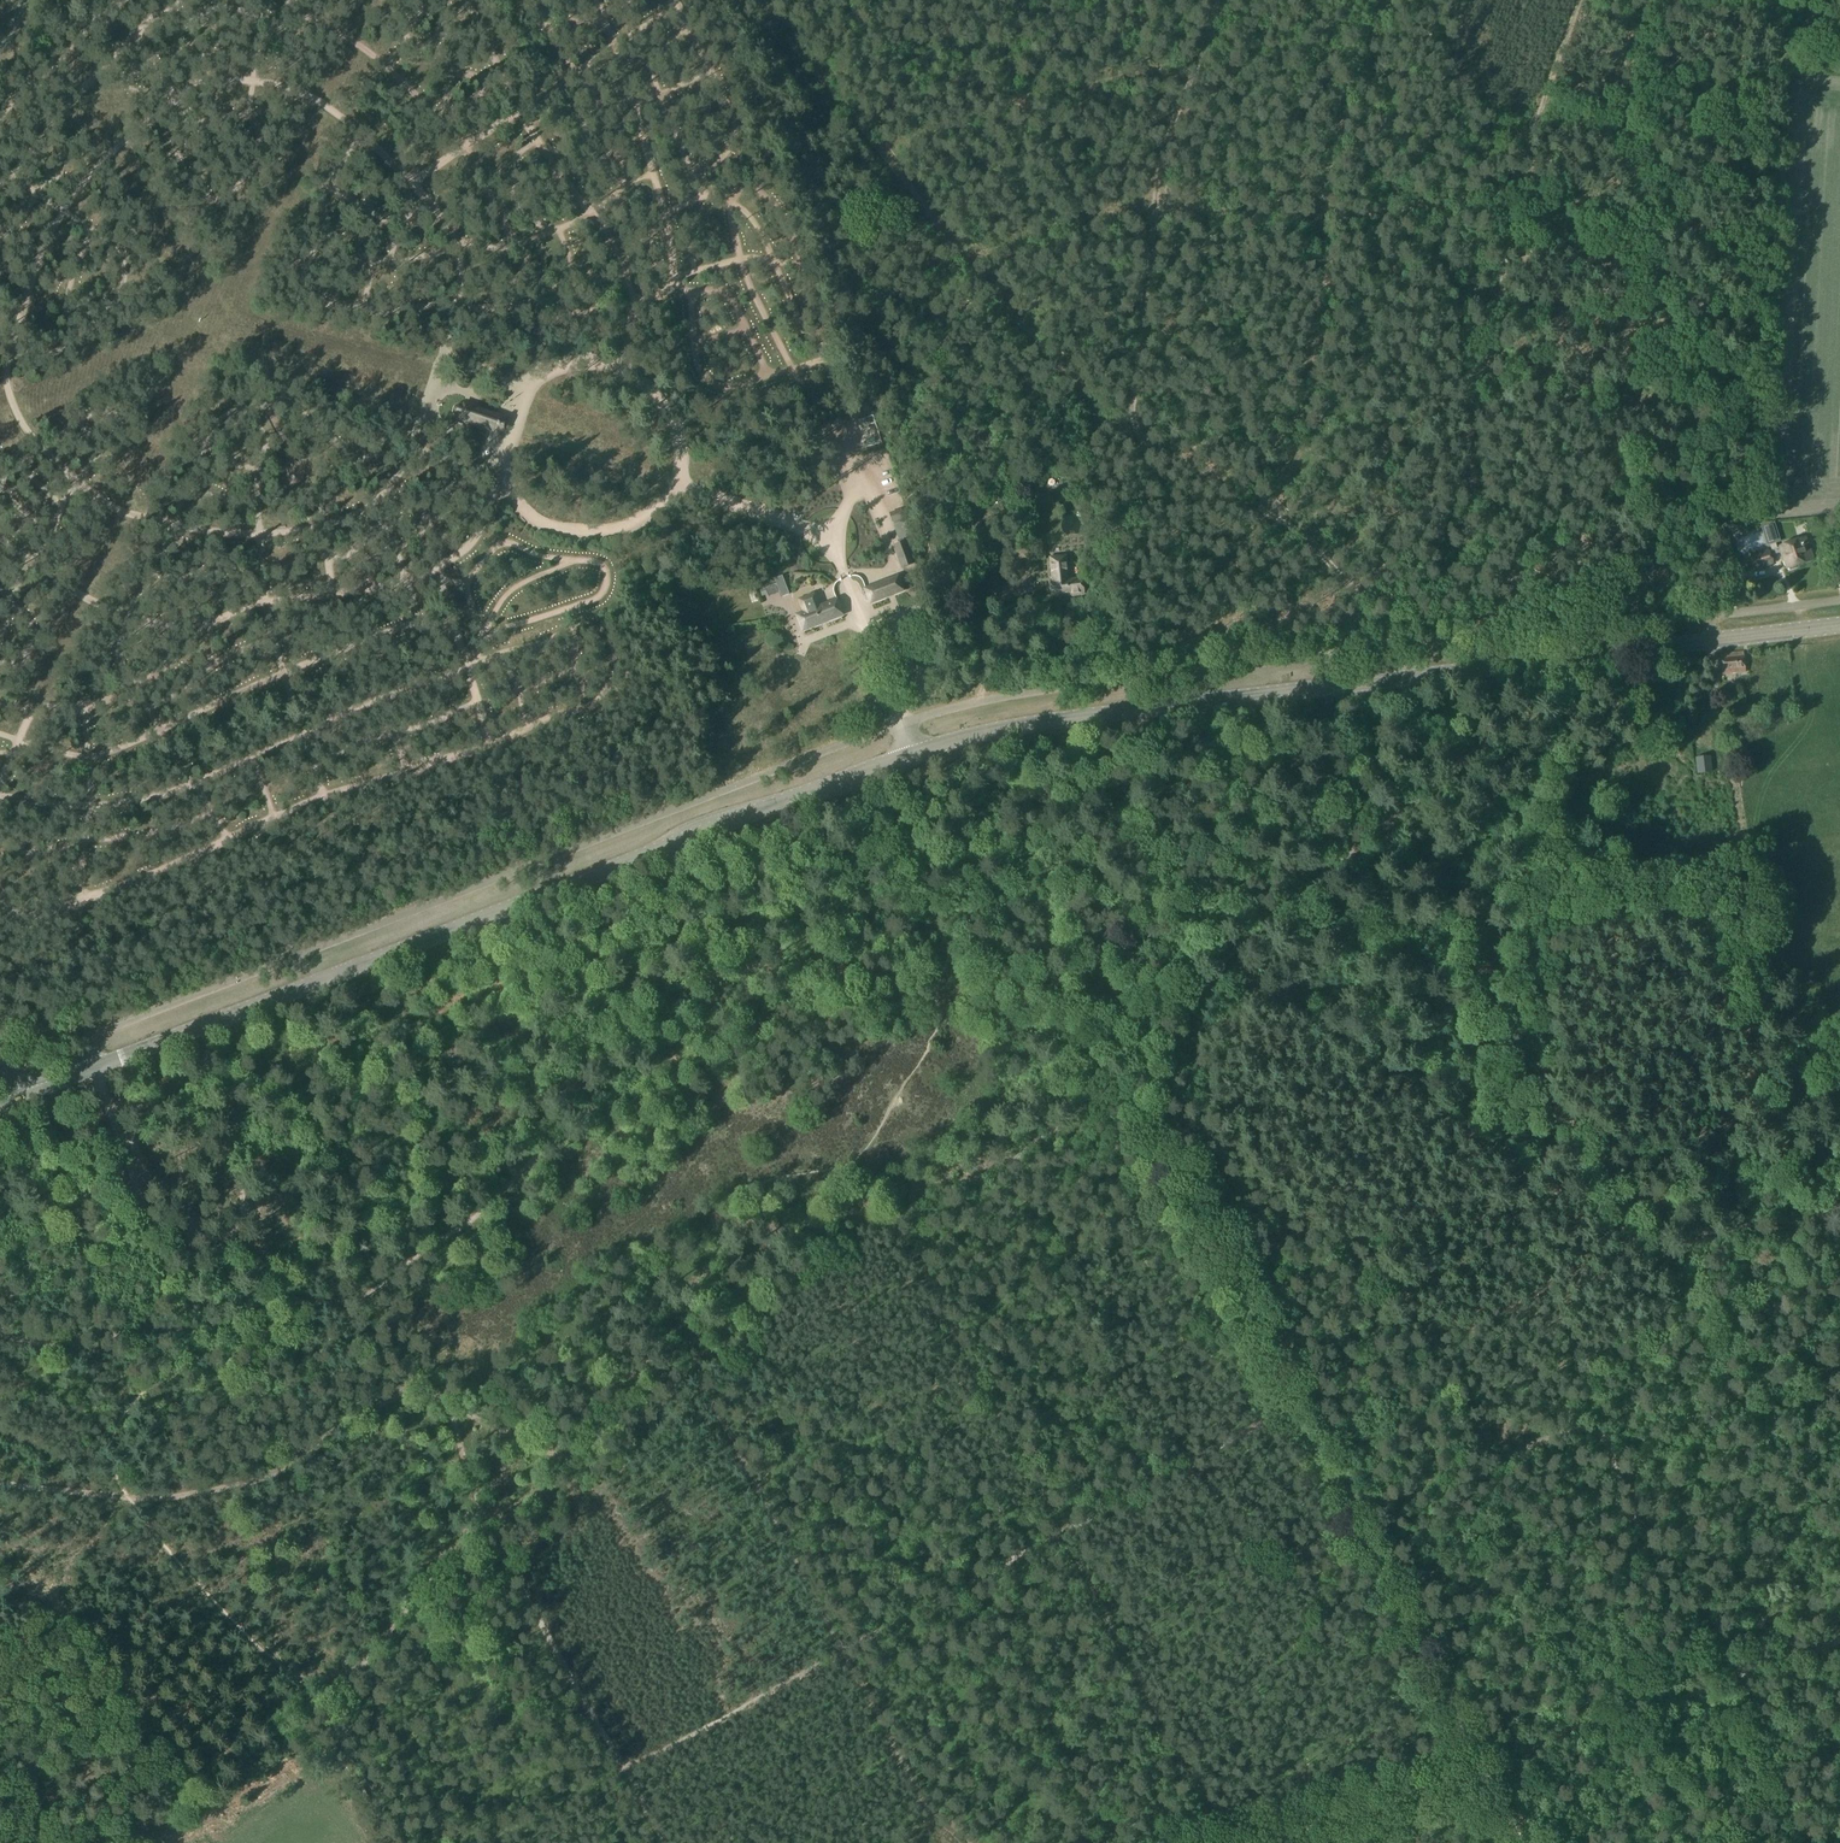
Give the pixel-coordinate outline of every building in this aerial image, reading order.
[(700,254),(700,265),(714,266),(714,254),(700,254)] [(472,427),(490,433),(494,434),(495,433),(502,434),(507,421),(503,420),(504,417),(477,408),(478,406),(464,401),(463,404),(456,403),(453,407),(452,409),(452,413),(452,415),(452,416),(453,418),(454,418),(456,419),(457,420),(456,423),(470,428),(472,427)] [(890,514),(899,540),(910,536),(901,510),(890,514)] [(980,524),(973,532),(982,540),(989,533),(980,524)] [(1777,540),(1772,524),(1763,527),(1768,542),(1777,540)] [(1779,547),(1780,552),(1786,570),(1813,561),(1805,538),(1779,547)] [(908,541),(895,546),(894,546),(903,573),(917,568),(908,541)] [(1770,555),(1780,552),(1779,547),(1769,550),(1749,556),(1754,571),(1773,565),(1770,555)] [(1049,557),(1051,581),(1050,581),(1051,598),(1070,596),(1070,595),(1084,594),(1083,579),(1069,580),(1067,556),(1049,557)] [(782,597),(789,594),(782,576),(775,580),(782,597)] [(865,589),(871,604),(903,591),(898,577),(865,589)] [(760,594),(768,591),(765,581),(757,584),(760,594)] [(804,613),(797,615),(803,631),(843,616),(837,600),(819,607),(814,595),(799,600),(804,613)] [(1743,652),(1720,654),(1722,675),(1745,672),(1743,652)] [(1711,756),(1695,758),(1696,774),(1713,773),(1712,767),(1711,756)]
